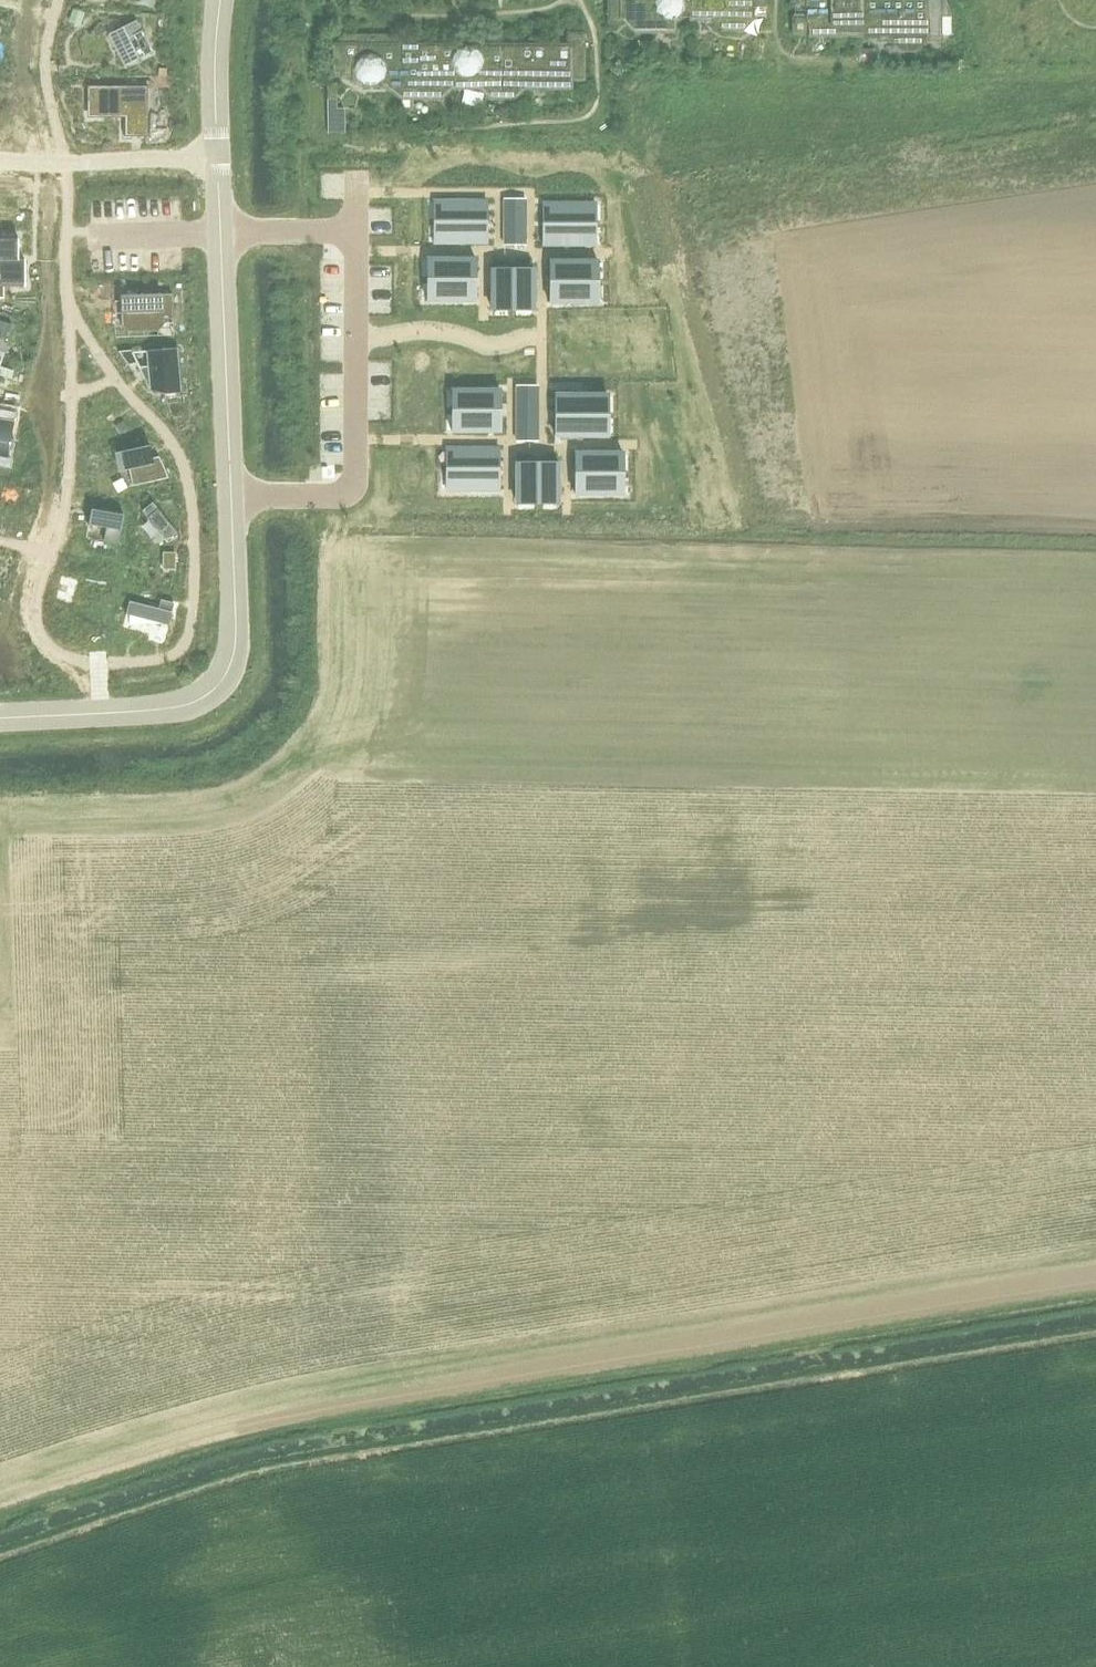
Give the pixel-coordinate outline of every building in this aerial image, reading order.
[(689,0),(608,0),(608,19),(625,19),(626,19),(636,29),(671,29),(671,19),(676,19),(677,18),(676,18),(684,13),(689,13),(689,0)] [(689,13),(689,17),(712,17),(722,27),(741,27),(752,15),(752,0),(689,0),(689,13)] [(862,33),(862,32),(862,0),(808,0),(807,2),(807,18),(794,18),(794,33),(862,33)] [(862,32),(868,37),(867,38),(892,38),(892,37),(902,47),(914,47),(924,37),(941,37),(941,18),(941,6),(941,0),(862,0),(862,32)] [(75,10),(70,22),(79,25),(83,13),(75,10)] [(136,20),(110,35),(126,67),(151,52),(136,20)] [(553,86),(553,77),(569,77),(570,77),(583,78),(583,33),(568,33),(568,46),(500,46),(500,96),(504,95),(505,95),(513,95),(524,85),(548,85),(548,86),(553,86)] [(400,86),(400,46),(380,46),(380,36),(356,36),(356,46),(335,45),(335,72),(354,72),(354,79),(363,85),(369,85),(369,86),(400,86)] [(451,46),(400,46),(400,86),(400,96),(405,96),(405,95),(440,95),(451,85),(451,46)] [(500,46),(451,46),(451,85),(480,85),(490,95),(500,96),(500,46)] [(147,136),(148,87),(88,88),(88,89),(91,89),(91,114),(124,114),(124,136),(147,136)] [(503,197),(503,244),(524,244),(524,197),(503,197)] [(434,201),(434,219),(487,219),(487,201),(434,201)] [(542,203),(542,221),(596,222),(596,203),(542,203)] [(433,223),(433,242),(487,242),(487,223),(433,223)] [(543,225),(543,243),(596,243),(595,225),(543,225)] [(17,261),(17,259),(17,235),(0,235),(0,261),(17,261)] [(3,286),(24,286),(24,261),(25,261),(25,259),(17,259),(17,261),(0,261),(0,286),(3,286)] [(426,260),(426,278),(474,277),(474,259),(426,260)] [(549,262),(549,280),(598,280),(598,261),(549,262)] [(492,268),(492,310),(510,310),(510,268),(492,268)] [(514,268),(514,310),(533,310),(532,268),(514,268)] [(426,281),(426,300),(474,300),(474,281),(426,281)] [(549,283),(550,302),(598,302),(598,283),(549,283)] [(120,295),(120,325),(127,331),(158,330),(164,324),(164,318),(172,319),(172,294),(120,295)] [(11,379),(13,370),(0,366),(12,329),(0,325),(0,375),(11,379)] [(131,349),(118,351),(128,364),(137,362),(131,349)] [(146,366),(138,366),(149,390),(165,391),(165,388),(180,387),(177,349),(165,350),(165,349),(146,352),(146,366)] [(517,440),(538,440),(537,384),(517,384),(517,440)] [(451,390),(451,408),(500,408),(500,390),(451,390)] [(554,394),(554,413),(607,413),(607,394),(554,394)] [(500,412),(451,412),(451,430),(500,430),(500,412)] [(5,455),(11,419),(14,420),(15,417),(0,415),(0,456),(7,457),(7,455),(5,455)] [(555,416),(555,435),(607,435),(607,416),(555,416)] [(132,484),(142,483),(167,477),(158,456),(152,457),(150,446),(124,451),(128,470),(132,484)] [(446,448),(445,466),(499,466),(499,449),(446,448)] [(574,453),(574,471),(622,470),(622,453),(574,453)] [(517,461),(517,503),(535,503),(535,461),(517,461)] [(539,461),(538,504),(556,504),(556,461),(539,461)] [(446,470),(446,489),(500,488),(500,470),(446,470)] [(574,474),(574,493),(622,493),(622,474),(574,474)] [(152,502),(142,510),(168,542),(179,534),(152,502)] [(90,508),(88,524),(105,527),(103,540),(119,543),(124,514),(90,508)] [(163,553),(163,568),(174,568),(175,552),(163,553)] [(65,575),(60,592),(70,596),(76,579),(65,575)] [(129,600),(125,614),(169,625),(172,612),(171,611),(173,602),(161,599),(158,608),(129,600)]
